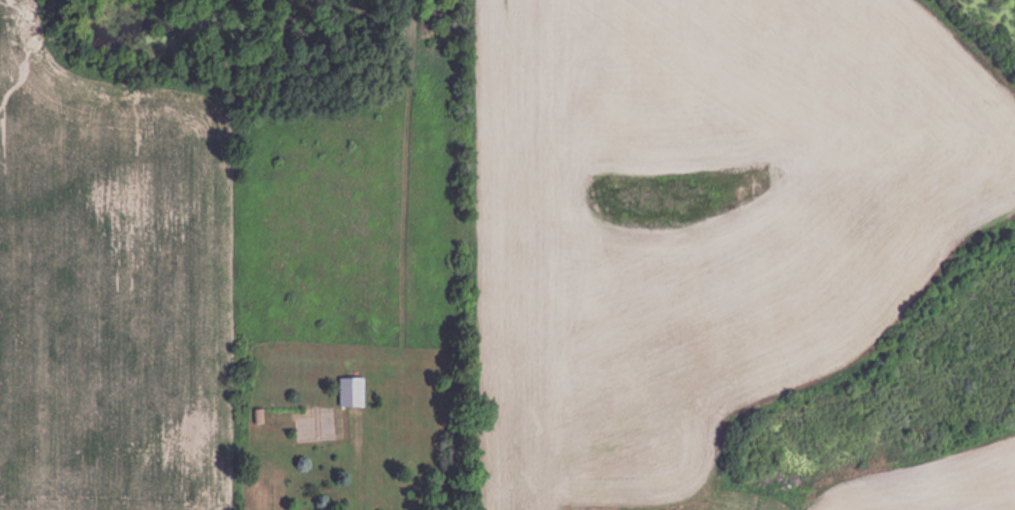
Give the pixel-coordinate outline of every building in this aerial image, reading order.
[(363,376),(338,376),(338,405),(363,405),(363,376)]
